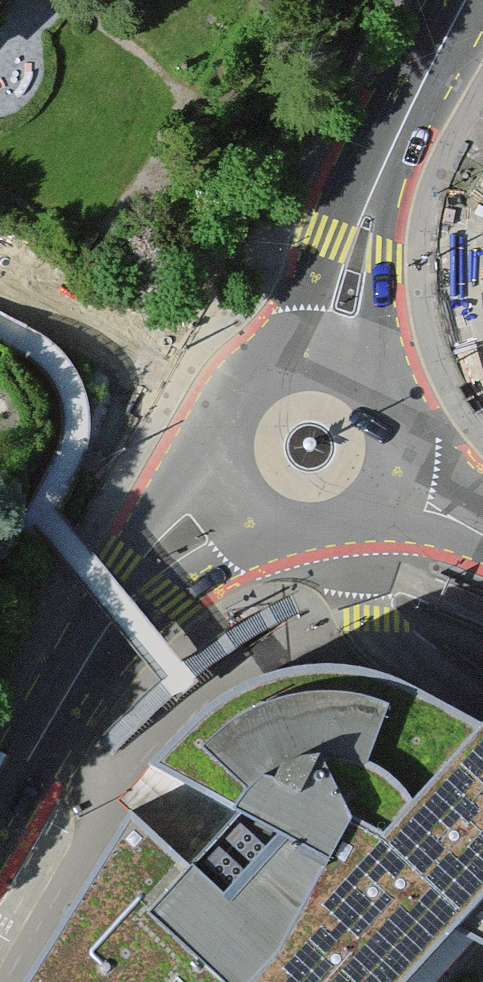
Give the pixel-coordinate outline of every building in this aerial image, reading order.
[(457,928),(482,940),(482,726),(480,730),(390,678),(317,671),(246,689),(180,736),(129,803),(139,811),(96,878),(30,981),(407,981),(457,928)]
